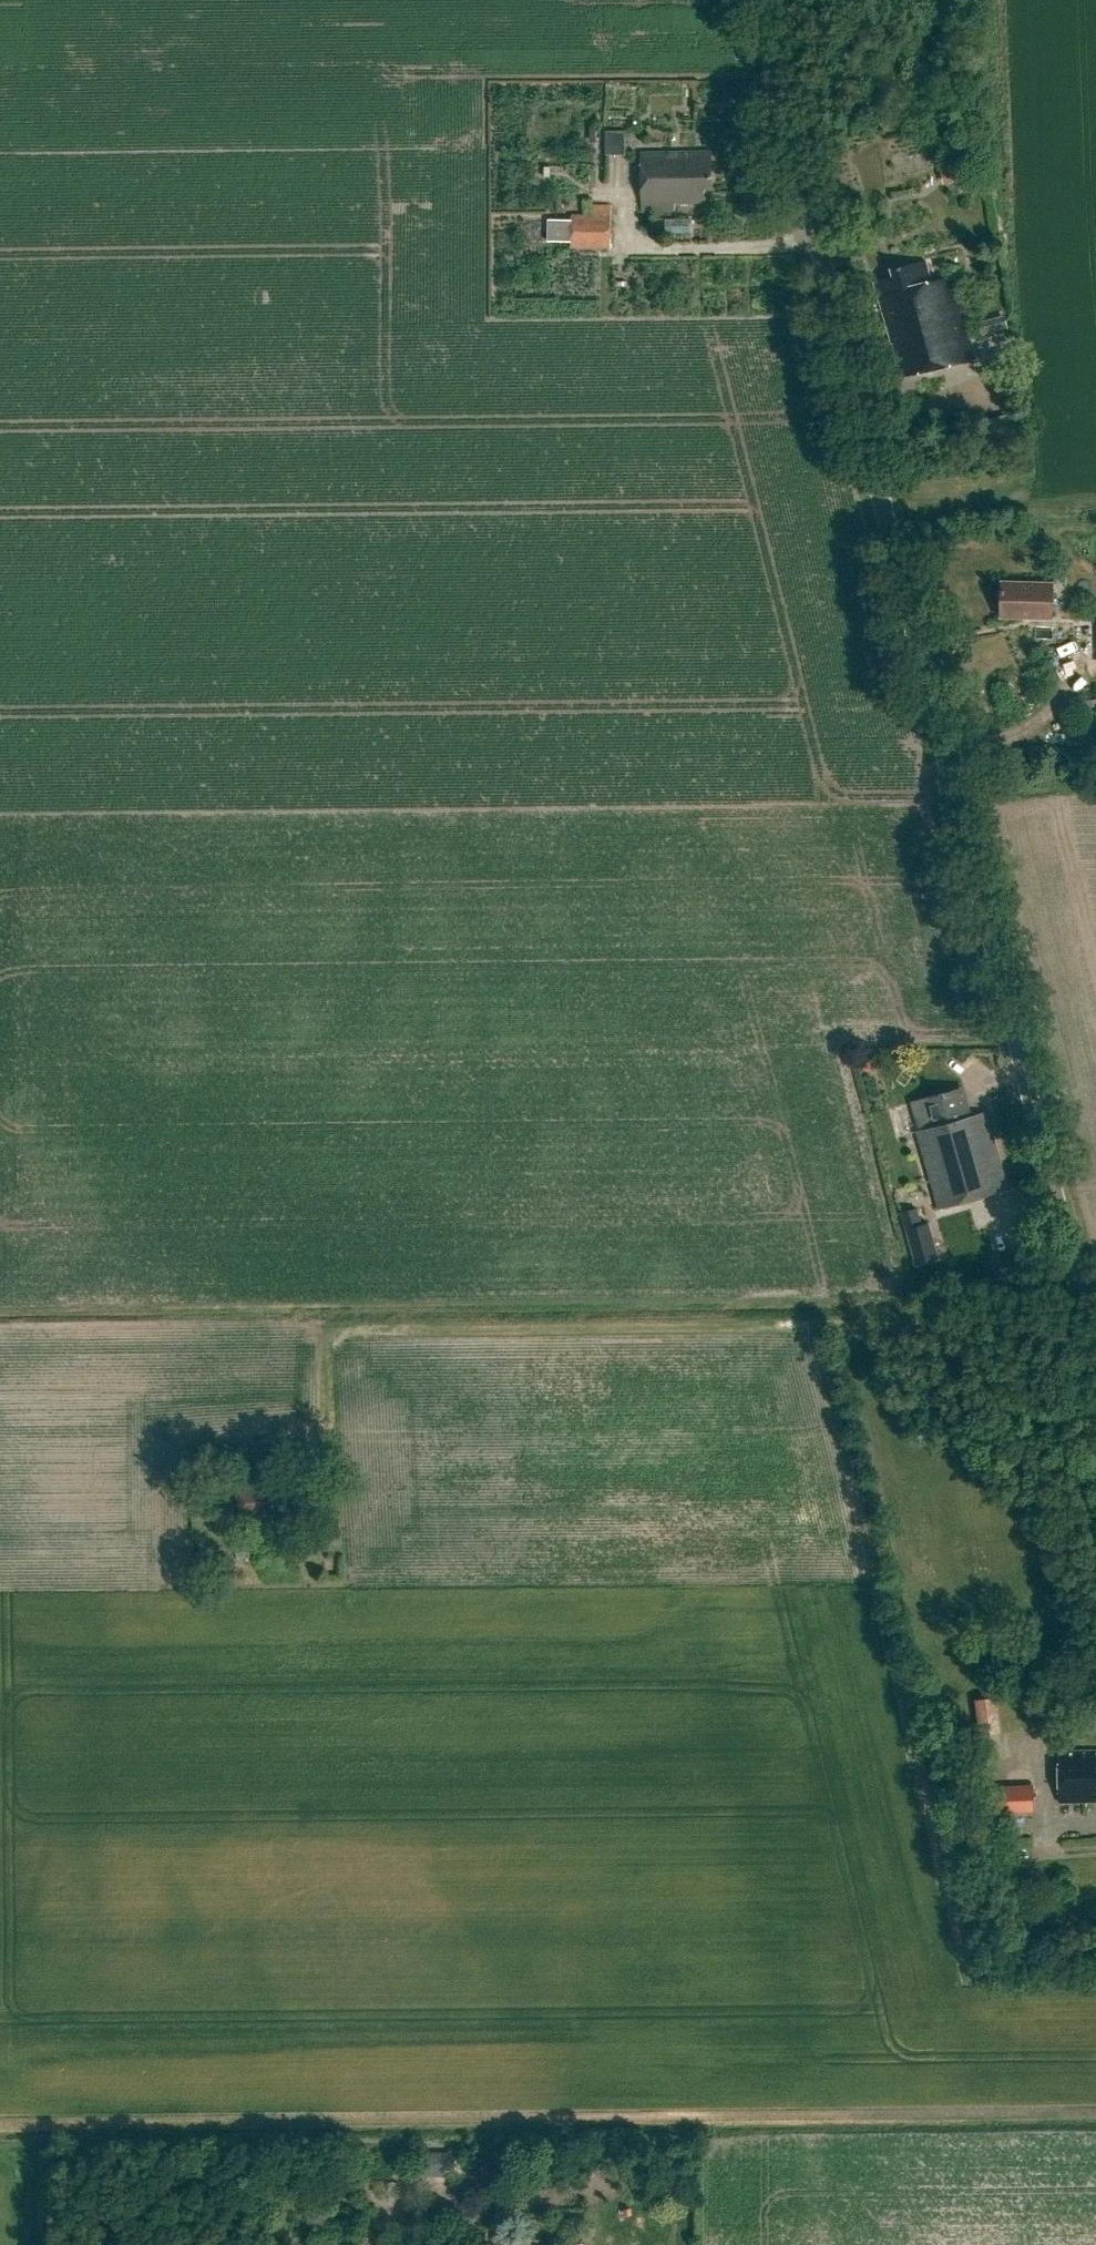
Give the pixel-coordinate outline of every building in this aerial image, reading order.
[(605,132),(605,156),(626,155),(626,132),(605,132)] [(703,192),(711,192),(709,154),(641,155),(641,215),(673,215),(673,207),(704,206),(703,192)] [(943,184),(971,178),(968,161),(939,168),(943,184)] [(572,249),(612,249),(612,205),(593,205),(593,215),(572,215),(572,220),(549,220),(549,242),(572,242),(572,249)] [(902,378),(974,359),(952,277),(931,283),(925,261),(892,270),(894,277),(876,282),(902,378)] [(879,311),(876,300),(863,304),(866,315),(879,311)] [(986,354),(1014,350),(1009,315),(981,319),(986,354)] [(1053,584),(1001,583),(1001,590),(1000,590),(1000,595),(1001,595),(1001,618),(1052,620),(1053,584)] [(943,1218),(1015,1197),(990,1112),(971,1117),(967,1099),(960,1101),(958,1091),(912,1103),(920,1131),(919,1132),(943,1218)] [(922,1225),(918,1207),(901,1211),(906,1229),(922,1225)] [(999,1696),(979,1698),(982,1733),(1003,1731),(999,1696)] [(1058,1752),(1059,1806),(1095,1806),(1095,1751),(1058,1752)] [(1017,1801),(1032,1800),(1032,1786),(993,1787),(993,1816),(1017,1815),(1017,1801)] [(1017,1815),(1032,1815),(1032,1800),(1017,1801),(1017,1815)] [(455,2154),(425,2154),(425,2176),(455,2177),(455,2154)] [(397,2183),(389,2183),(389,2191),(397,2191),(397,2183)] [(506,2244),(531,2244),(531,2236),(506,2236),(506,2244)]
